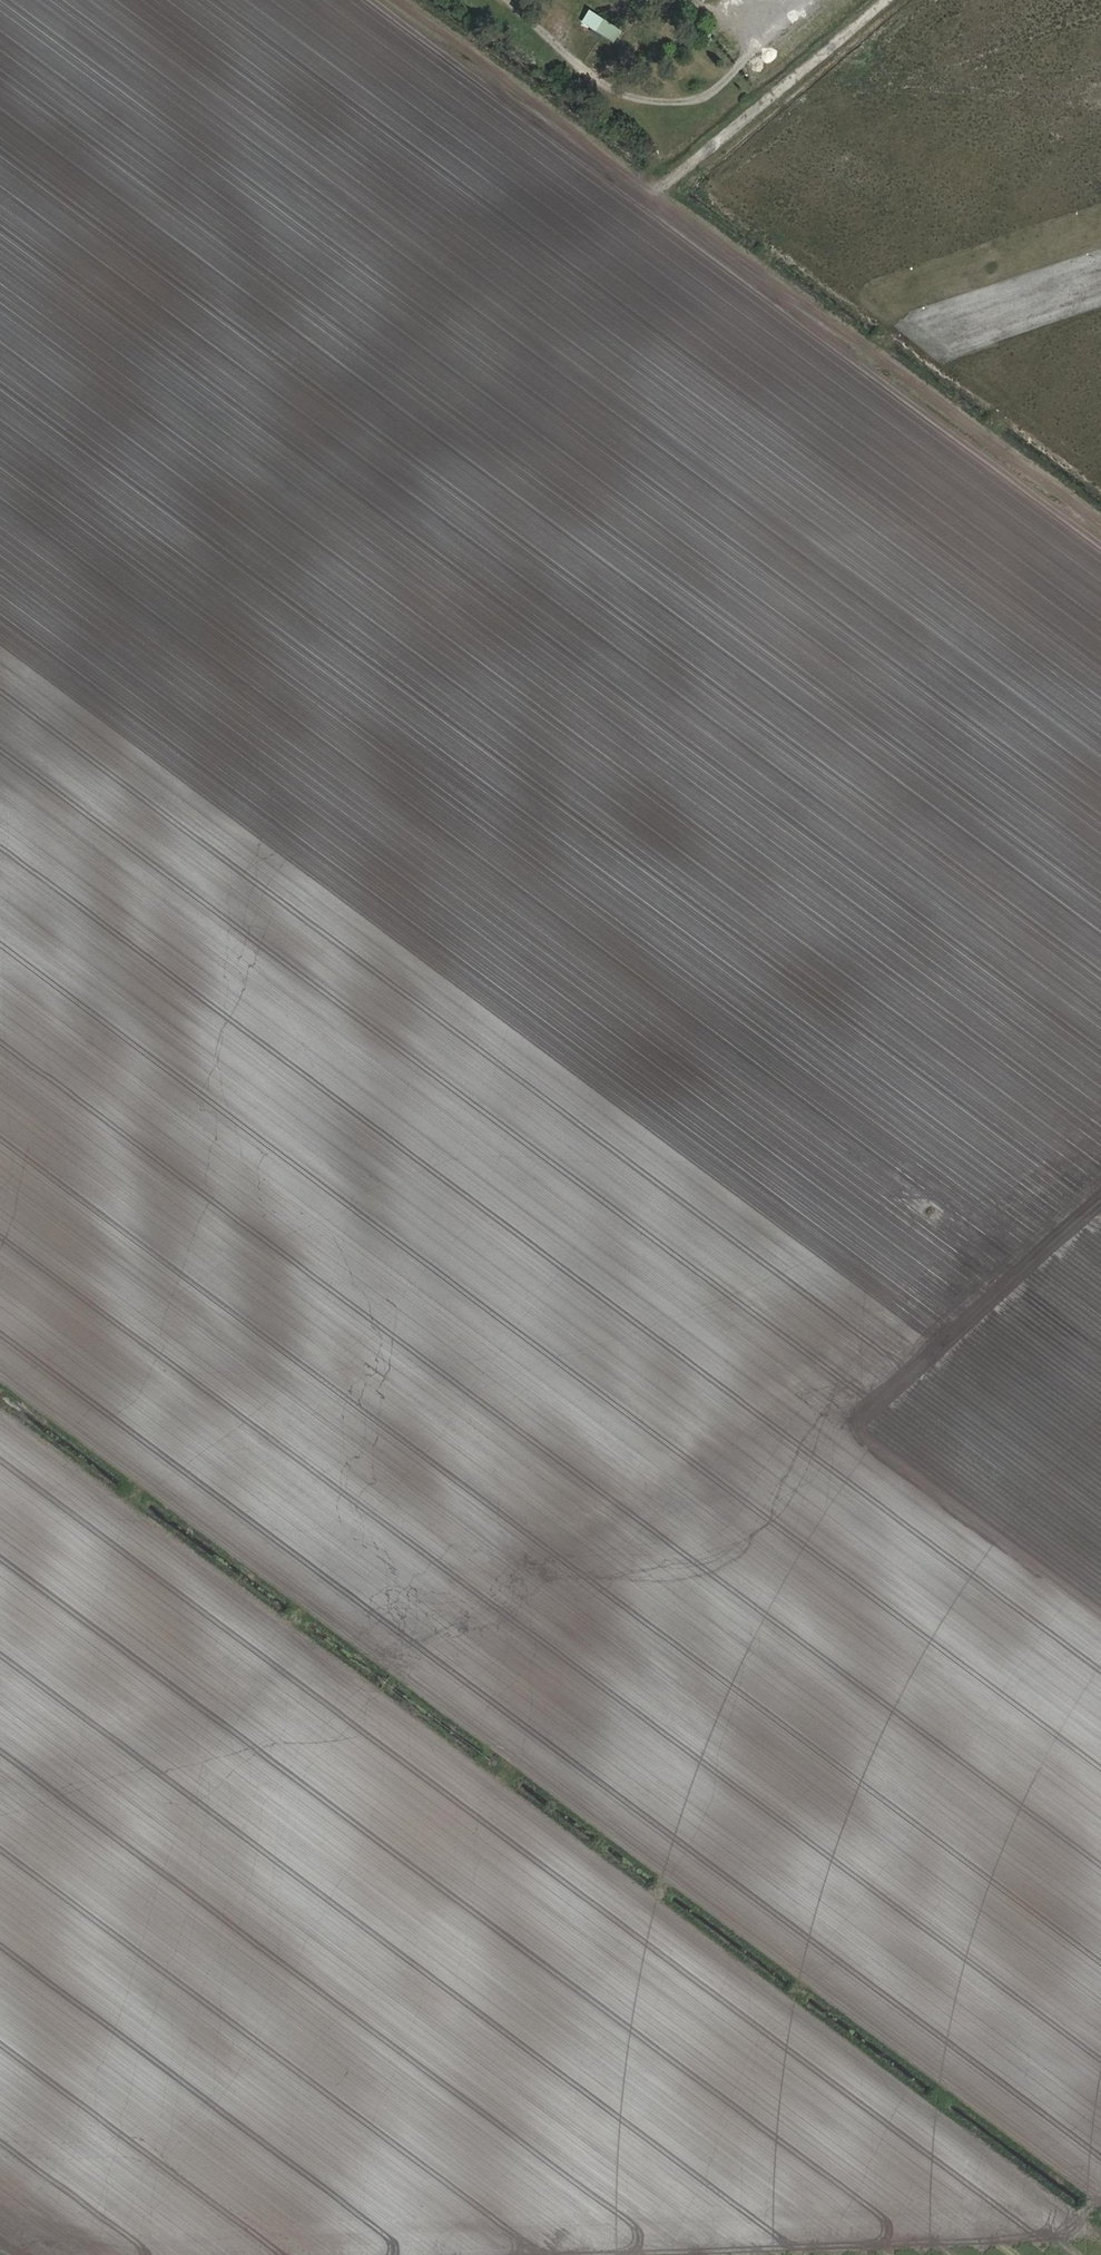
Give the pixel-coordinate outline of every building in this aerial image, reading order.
[(637,28),(619,16),(611,29),(629,40),(637,28)]
